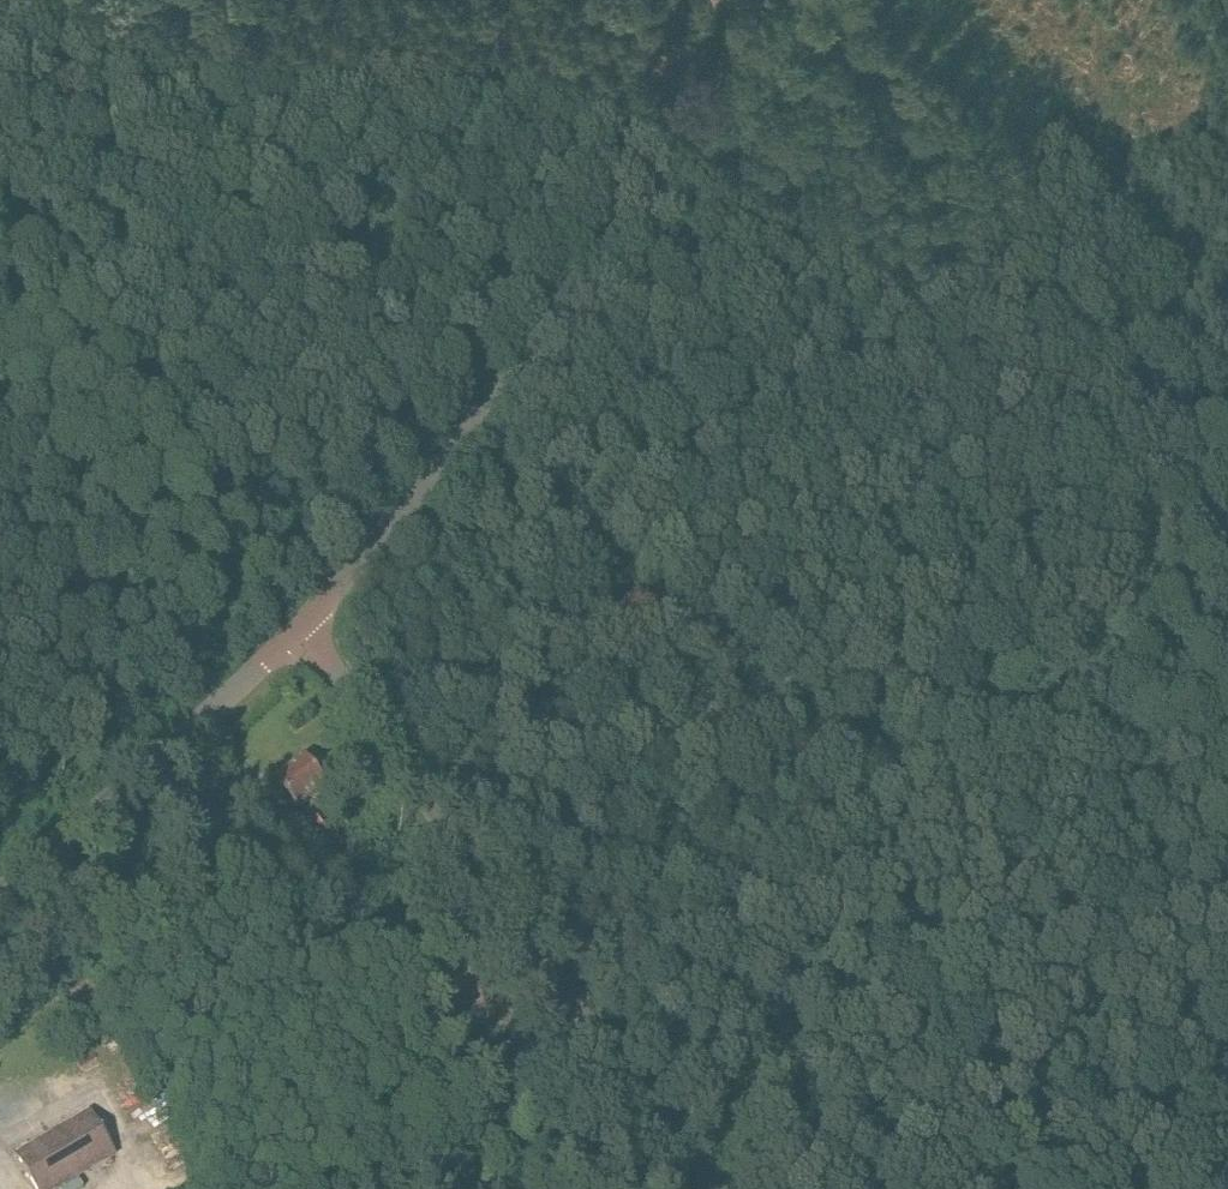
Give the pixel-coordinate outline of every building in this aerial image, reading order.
[(296,809),(325,786),(304,759),(275,782),(296,809)] [(323,815),(310,826),(325,845),(328,843),(332,850),(342,843),(336,835),(338,834),(323,815)] [(17,1155),(36,1188),(55,1188),(114,1155),(89,1113),(17,1155)]
